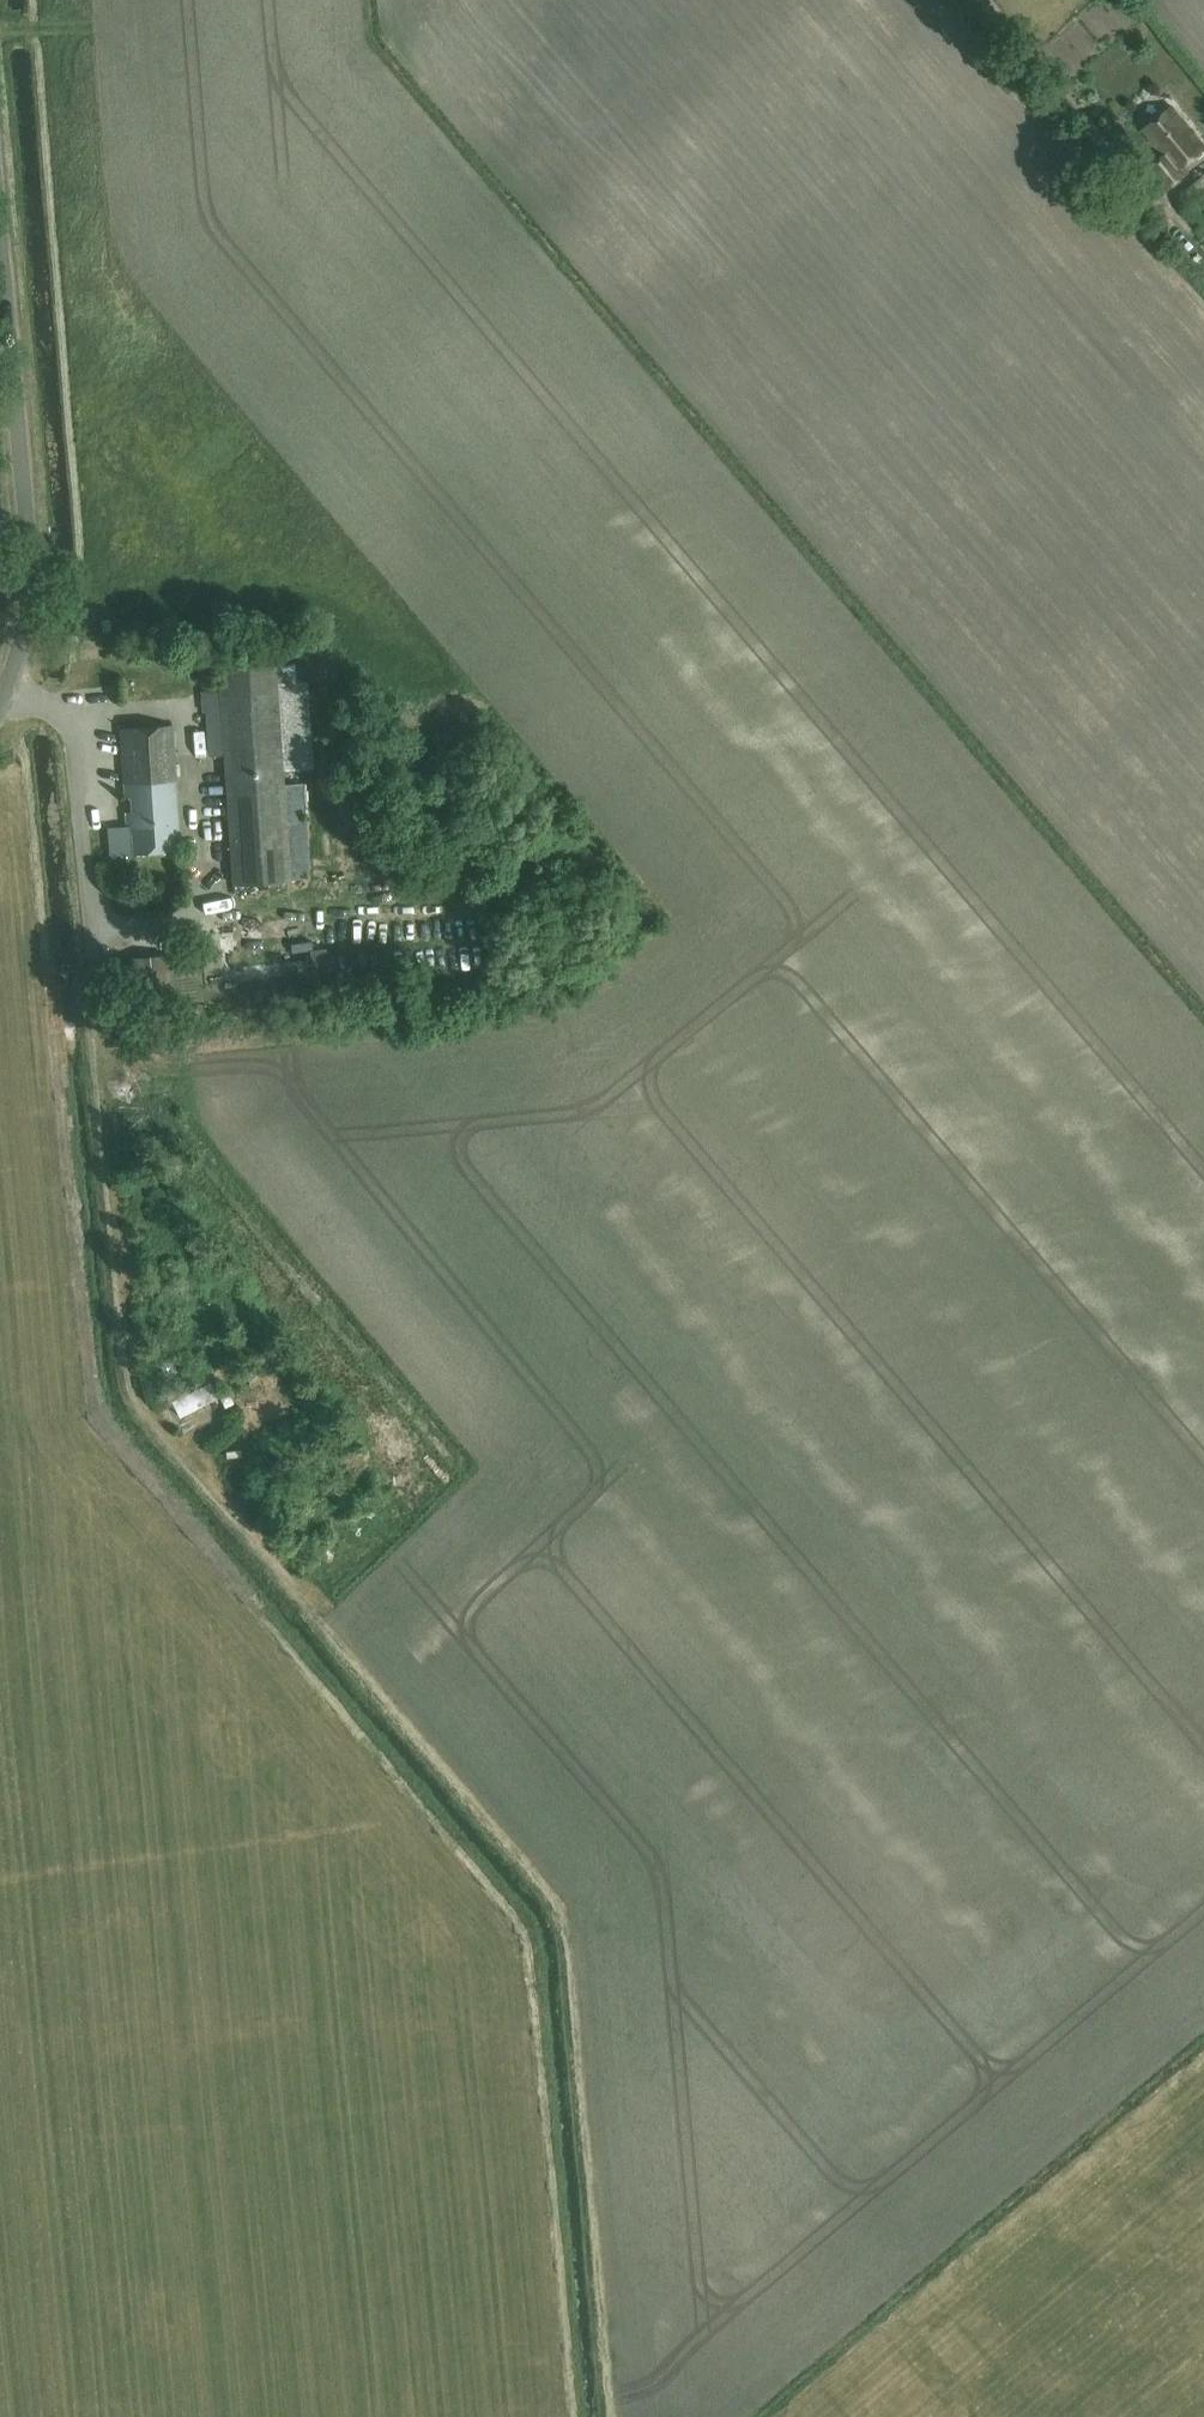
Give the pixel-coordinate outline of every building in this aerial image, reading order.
[(1203,149),(1203,146),(1170,106),(1142,129),(1163,154),(1147,168),(1165,190),(1182,176),(1178,171),(1203,149)] [(229,883),(287,880),(273,667),(216,671),(229,883)] [(314,762),(310,676),(280,677),(284,764),(314,762)] [(131,852),(178,849),(170,728),(118,731),(122,795),(128,795),(129,810),(123,810),(124,823),(129,823),(131,852)] [(304,778),(284,779),(291,870),(311,869),(304,778)] [(131,852),(129,823),(124,823),(115,824),(117,853),(131,852)] [(166,954),(131,957),(136,1012),(172,1009),(166,954)] [(181,1405),(218,1392),(214,1381),(177,1395),(181,1405)]
